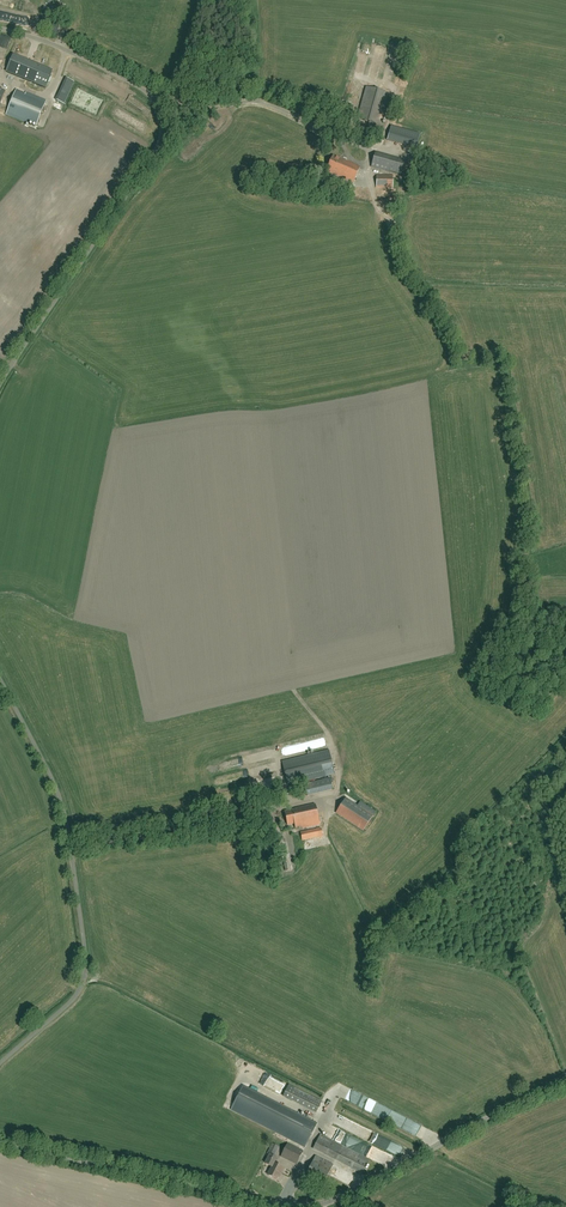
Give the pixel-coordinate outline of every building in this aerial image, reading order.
[(56,36),(60,25),(42,20),(38,31),(56,36)] [(52,71),(13,55),(6,72),(45,88),(52,71)] [(61,85),(54,98),(64,103),(71,89),(61,85)] [(378,138),(390,94),(366,87),(357,118),(370,122),(366,134),(378,138)] [(26,93),(25,94),(16,90),(6,114),(29,124),(30,123),(36,125),(46,101),(26,93)] [(421,135),(391,126),(387,140),(417,149),(421,135)] [(400,176),(405,161),(376,152),(371,167),(400,176)] [(353,184),(360,167),(333,156),(330,163),(329,164),(328,166),(329,168),(326,173),(353,184)] [(393,188),(393,176),(377,175),(376,188),(393,188)] [(288,786),(334,774),(329,750),(282,761),(288,786)] [(264,778),(264,782),(270,782),(270,783),(277,783),(276,772),(268,772),(268,774),(261,774),(261,778),(264,778)] [(333,791),(330,778),(304,784),(307,797),(333,791)] [(360,802),(357,806),(345,799),(336,813),(363,831),(373,816),(375,812),(360,802)] [(239,819),(254,817),(251,802),(236,804),(239,819)] [(320,825),(315,804),(298,808),(299,809),(284,812),(287,826),(294,824),(295,829),(302,828),(302,829),(320,825)] [(300,832),(302,841),(323,837),(320,828),(300,832)] [(283,1096),(288,1099),(315,1113),(321,1102),(288,1086),(283,1096)] [(317,1124),(284,1107),(261,1096),(249,1119),(305,1147),(317,1124)] [(378,1134),(375,1141),(397,1154),(401,1147),(378,1134)] [(369,1160),(359,1155),(320,1135),(313,1149),(352,1169),(362,1174),(369,1160)] [(281,1157),(296,1165),(303,1151),(288,1143),(281,1157)] [(274,1163),(275,1164),(278,1159),(274,1157),(279,1148),(272,1144),(267,1154),(269,1155),(265,1164),(272,1167),(274,1163)] [(380,1161),(385,1154),(379,1150),(377,1154),(379,1155),(377,1159),(380,1161)] [(333,1164),(315,1156),(306,1175),(323,1184),(333,1164)] [(284,1168),(275,1164),(274,1163),(272,1167),(268,1175),(276,1180),(277,1177),(279,1177),(284,1168)]
